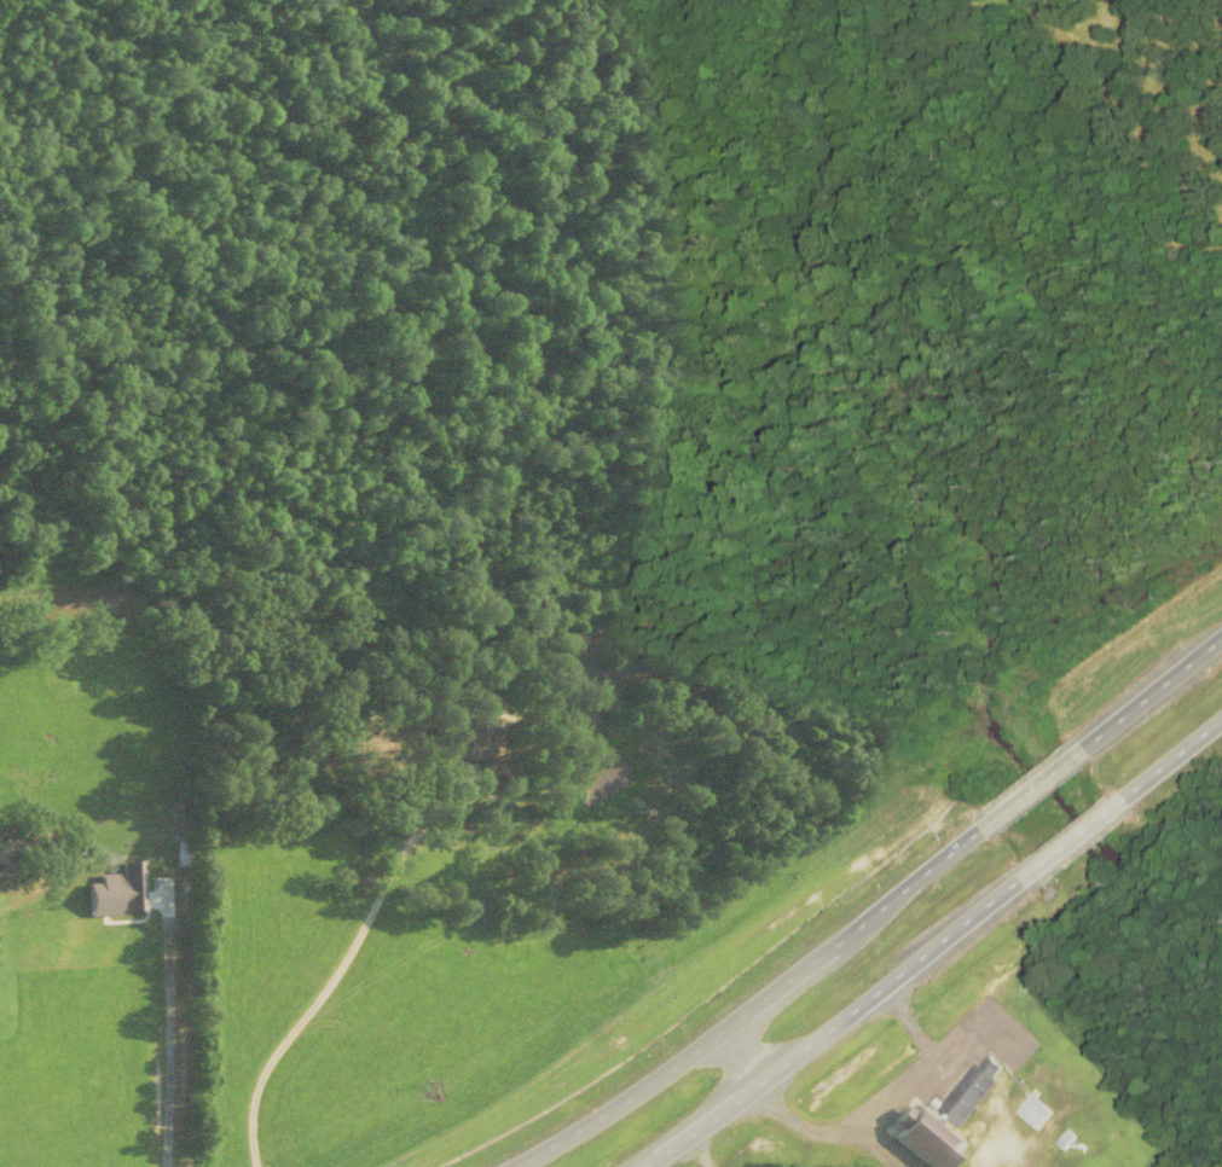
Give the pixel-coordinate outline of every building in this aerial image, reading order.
[(958,1128),(1003,1070),(982,1054),(937,1112),(958,1128)] [(1028,1094),(1012,1114),(1037,1135),(1053,1115),(1028,1094)]
